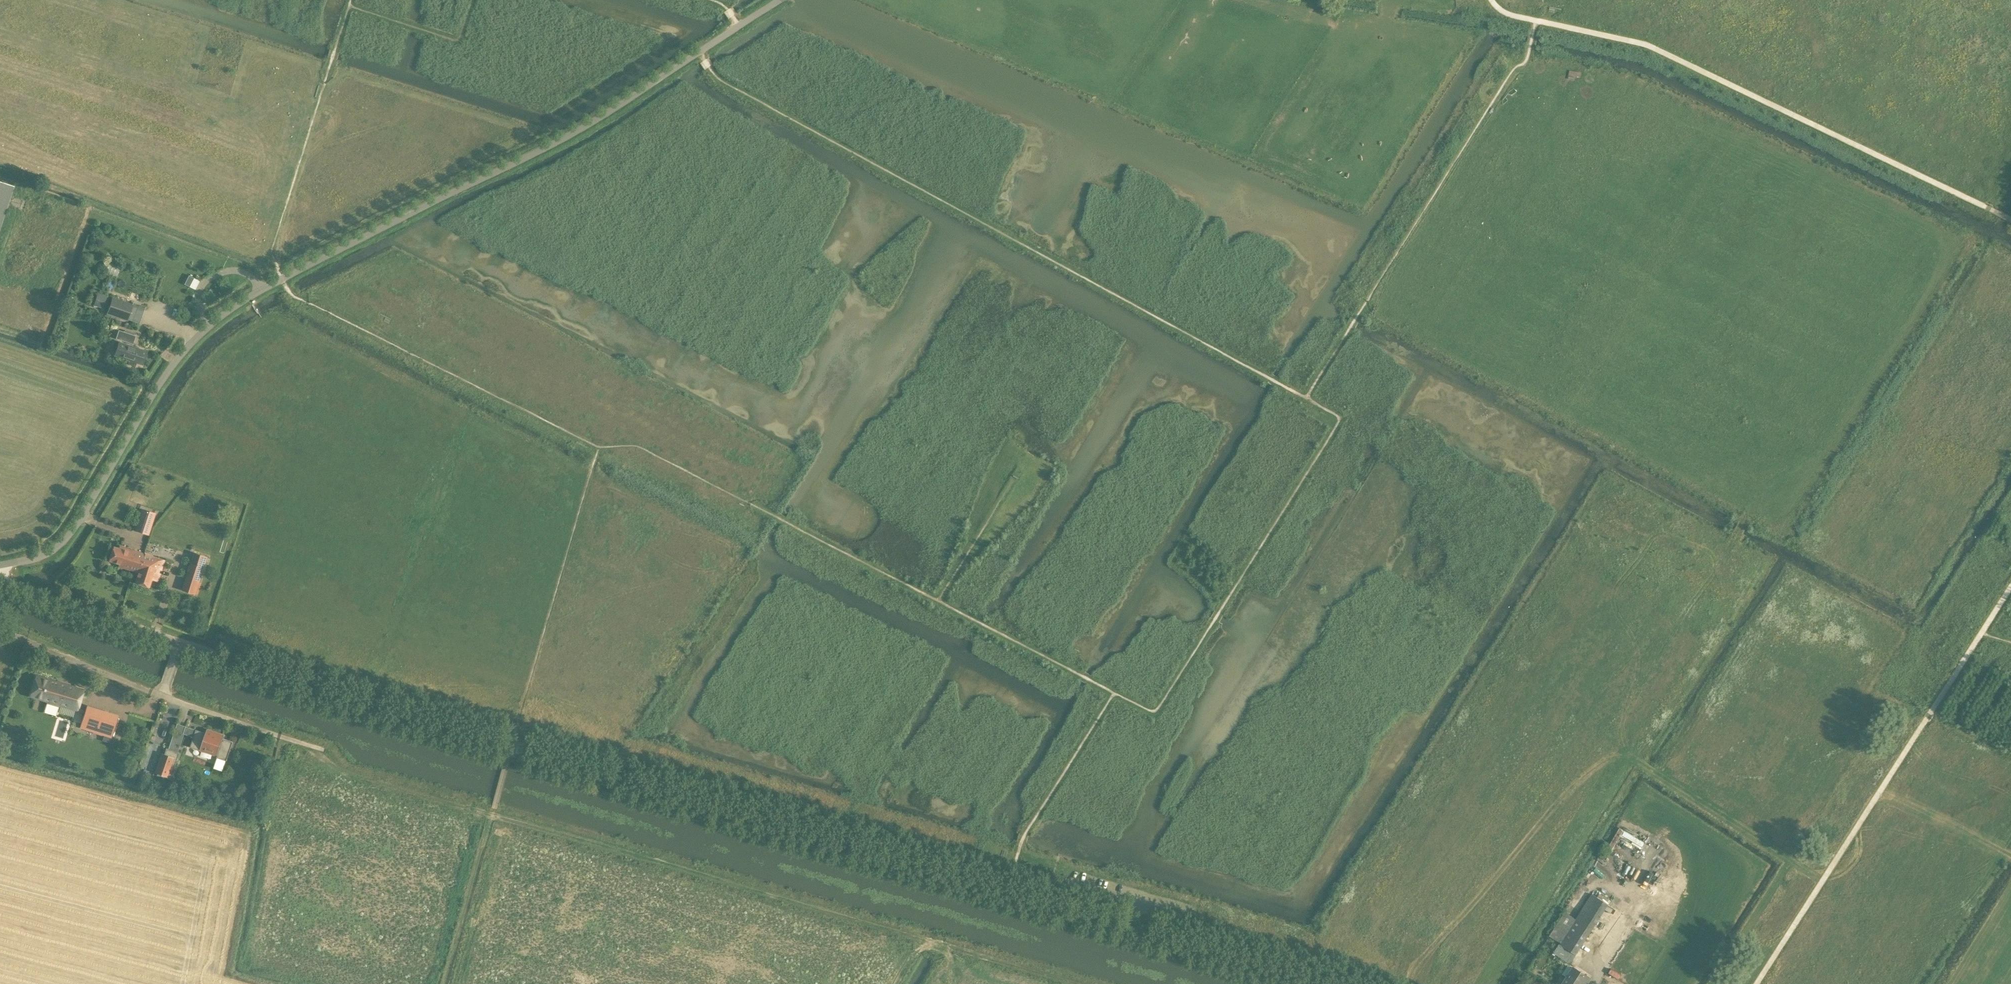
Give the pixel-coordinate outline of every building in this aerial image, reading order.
[(14,184),(0,180),(0,226),(14,184)] [(101,269),(115,277),(119,269),(105,262),(101,269)] [(190,276),(185,284),(190,287),(195,279),(190,276)] [(195,279),(190,287),(194,289),(198,281),(195,279)] [(106,313),(127,320),(133,304),(112,297),(106,313)] [(119,328),(116,337),(133,343),(136,334),(119,328)] [(119,341),(114,355),(129,360),(128,363),(135,366),(136,363),(142,364),(146,351),(119,341)] [(148,535),(154,512),(138,508),(133,531),(148,535)] [(134,571),(138,572),(145,553),(119,545),(119,548),(113,546),(109,560),(119,563),(118,566),(134,571)] [(195,551),(183,589),(196,593),(208,555),(195,551)] [(145,553),(138,572),(135,582),(149,586),(152,579),(158,581),(165,560),(145,553)] [(74,718),(77,709),(83,690),(36,676),(30,696),(55,703),(53,711),(74,718)] [(80,726),(111,736),(117,716),(86,706),(80,726)] [(223,739),(196,729),(190,747),(199,750),(200,747),(218,753),(217,757),(226,760),(233,741),(223,738),(223,739)] [(180,752),(167,748),(157,775),(170,779),(180,752)] [(1616,828),(1607,847),(1612,850),(1619,835),(1641,845),(1644,840),(1616,828)] [(1645,922),(1652,926),(1668,901),(1661,897),(1645,922)] [(1596,921),(1580,911),(1575,920),(1564,913),(1550,936),(1561,943),(1560,945),(1558,944),(1553,953),(1569,963),(1596,921)] [(1585,983),(1586,983),(1590,978),(1573,968),(1567,978),(1565,977),(1561,983),(1584,983),(1585,983)]
